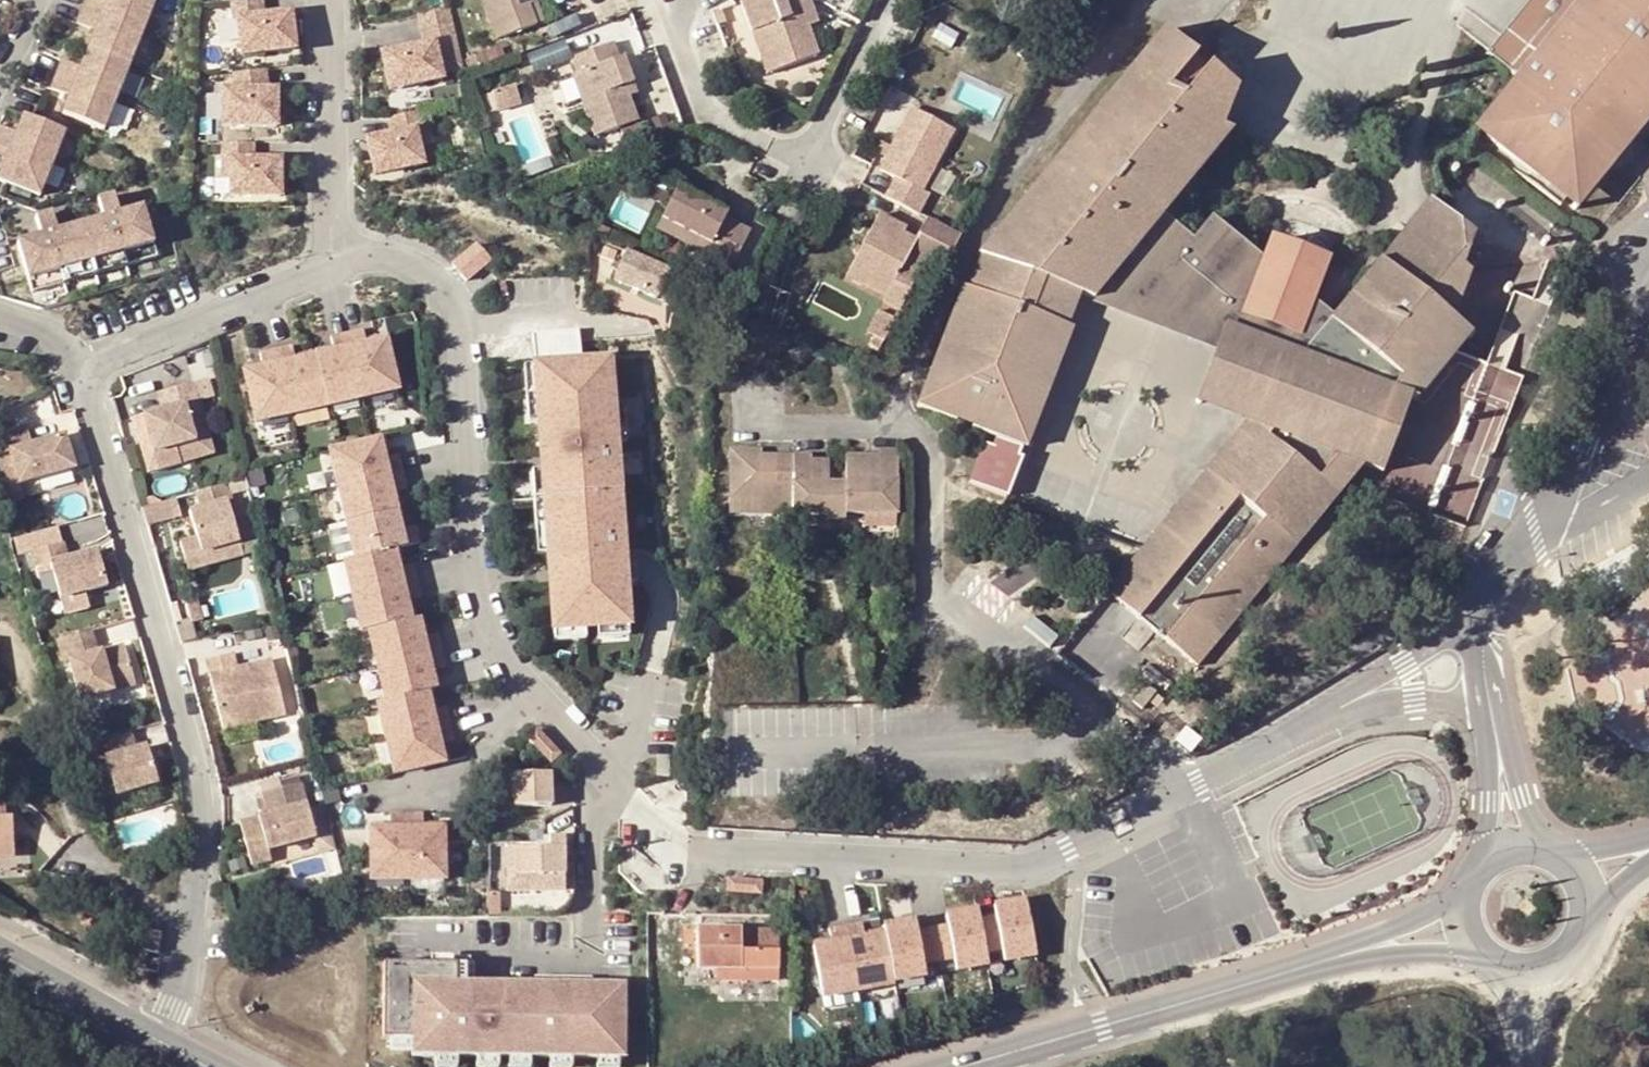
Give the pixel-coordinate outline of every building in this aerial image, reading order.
[(154,3),(147,0),(107,0),(106,3),(99,0),(87,0),(77,26),(94,33),(87,51),(129,68),(154,3)] [(262,0),(257,0),(230,3),(232,20),(237,20),(241,56),(295,50),(290,12),(264,16),(262,0)] [(497,40),(537,26),(530,6),(537,4),(535,0),(482,0),(497,40)] [(740,2),(758,50),(779,43),(786,60),(814,50),(806,28),(798,6),(809,2),(808,0),(746,0),(740,2)] [(1552,188),(1567,200),(1586,174),(1588,170),(1589,166),(1589,161),(1588,157),(1587,152),(1584,149),(1609,118),(1635,139),(1648,121),(1648,0),(1552,0),(1500,65),(1518,79),(1479,129),(1526,168),(1552,188)] [(1489,55),(1500,65),(1552,0),(1533,0),(1489,55)] [(806,28),(817,24),(809,2),(798,6),(806,28)] [(530,6),(537,26),(544,23),(537,4),(530,6)] [(464,67),(451,6),(418,14),(425,44),(382,54),(390,90),(443,78),(441,72),(464,67)] [(1041,179),(979,254),(980,256),(1080,293),(1095,300),(1129,256),(1162,216),(1231,133),(1223,130),(1209,125),(1213,116),(1226,121),(1227,119),(1237,92),(1209,69),(1205,74),(1191,62),(1196,57),(1163,31),(1063,153),(1066,155),(1045,181),(1041,179)] [(631,97),(627,85),(636,82),(624,55),(619,57),(613,41),(571,58),(577,73),(573,74),(598,137),(640,120),(631,97)] [(779,43),(758,50),(767,74),(816,56),(814,50),(786,60),(779,43)] [(104,132),(129,68),(87,51),(81,67),(63,60),(51,90),(69,98),(62,116),(104,132)] [(222,90),(222,127),(276,127),(276,90),(268,90),(265,69),(233,74),(235,90),(222,90)] [(631,97),(640,93),(636,82),(627,85),(631,97)] [(492,93),(498,109),(519,101),(514,85),(492,93)] [(900,180),(890,200),(921,216),(932,196),(924,192),(957,131),(917,109),(884,171),(900,180)] [(375,175),(424,164),(419,147),(415,129),(424,127),(420,110),(389,117),(393,133),(367,139),(375,175)] [(1209,125),(1223,130),(1226,121),(1213,116),(1209,125)] [(1567,200),(1578,209),(1635,139),(1609,118),(1584,149),(1587,152),(1588,157),(1589,161),(1589,166),(1588,170),(1586,174),(1567,200)] [(65,136),(23,119),(16,136),(0,129),(0,164),(5,166),(0,178),(0,185),(39,201),(65,136)] [(415,129),(419,147),(428,145),(424,127),(415,129)] [(254,142),(222,142),(222,160),(230,160),(230,178),(230,196),(280,196),(280,159),(254,159),(254,142)] [(1066,155),(1063,153),(1041,179),(1045,181),(1066,155)] [(230,160),(222,160),(222,178),(230,178),(230,160)] [(1440,373),(1545,243),(1456,169),(1441,187),(1459,201),(1450,214),(1464,227),(1464,231),(1474,235),(1463,270),(1469,277),(1454,322),(1462,329),(1432,366),(1440,373)] [(1249,420),(1108,593),(1123,605),(1131,595),(1145,592),(1155,600),(1164,590),(1178,601),(1154,630),(1198,667),(1343,492),(1355,461),(1364,465),(1397,381),(1424,392),(1440,373),(1432,366),(1462,329),(1454,322),(1469,277),(1463,270),(1474,235),(1464,231),(1464,227),(1450,214),(1459,201),(1441,187),(1411,223),(1419,229),(1400,250),(1393,245),(1332,319),(1322,330),(1305,324),(1313,304),(1329,260),(1318,256),(1305,261),(1288,255),(1283,243),(1270,238),(1262,261),(1211,219),(1193,241),(1162,216),(1129,256),(1274,374),(1255,423),(1249,420)] [(728,214),(679,189),(663,219),(710,244),(705,254),(732,268),(750,233),(725,220),(728,214)] [(35,290),(158,251),(155,240),(142,203),(119,210),(114,195),(99,200),(104,215),(63,229),(58,214),(42,218),(47,234),(19,243),(31,280),(35,290)] [(644,230),(651,208),(618,197),(611,220),(644,230)] [(929,258),(947,268),(963,239),(930,221),(918,243),(904,236),(908,230),(880,215),(852,269),(893,291),(888,301),(886,305),(901,312),(929,258)] [(710,244),(663,219),(658,230),(705,254),(710,244)] [(1419,229),(1411,223),(1393,245),(1400,250),(1419,229)] [(484,241),(455,262),(469,281),(498,261),(484,241)] [(1305,261),(1318,256),(1283,243),(1288,255),(1305,261)] [(656,266),(619,253),(616,264),(636,272),(634,279),(650,284),(656,266)] [(1080,293),(980,256),(968,290),(1067,329),(1080,293)] [(1129,256),(1095,300),(1220,352),(1201,402),(1249,420),(1255,423),(1274,374),(1129,256)] [(609,285),(630,292),(634,279),(636,272),(616,264),(609,285)] [(893,291),(852,269),(847,279),(888,301),(893,291)] [(658,273),(655,282),(665,286),(668,277),(658,273)] [(975,421),(973,428),(1015,444),(1028,449),(1073,332),(1067,329),(968,290),(962,288),(917,407),(956,422),(958,415),(975,421)] [(1322,330),(1332,319),(1313,304),(1305,324),(1322,330)] [(361,331),(344,335),(359,400),(395,391),(383,341),(364,346),(361,331)] [(331,354),(311,359),(323,409),(359,400),(344,335),(328,339),(331,354)] [(289,348),(272,352),(288,417),(323,409),(311,359),(293,363),(289,348)] [(288,417),(272,352),(257,356),(260,371),(241,376),(253,426),(288,417)] [(311,359),(310,354),(292,358),(293,363),(311,359)] [(634,569),(617,354),(534,359),(555,632),(639,626),(634,569)] [(260,371),(259,365),(240,370),(241,376),(260,371)] [(154,449),(159,464),(179,458),(174,443),(197,436),(185,397),(197,393),(192,377),(158,386),(163,404),(142,410),(154,449)] [(1397,381),(1364,465),(1384,472),(1412,399),(1417,400),(1424,392),(1397,381)] [(958,415),(956,422),(962,424),(973,428),(975,421),(958,415)] [(18,479),(74,463),(64,430),(31,440),(26,421),(0,428),(0,450),(1,454),(10,451),(18,479)] [(197,436),(174,443),(179,458),(214,449),(209,433),(197,436)] [(334,490),(401,474),(397,458),(387,460),(382,461),(377,441),(370,444),(325,454),(334,490)] [(382,461),(387,460),(383,441),(377,441),(382,461)] [(868,517),(899,518),(899,452),(879,452),(879,458),(879,464),(870,464),(871,458),(847,458),(847,484),(831,484),(831,468),(813,468),(813,461),(813,457),(794,457),(776,457),(776,463),(764,463),(764,457),(764,451),(731,452),(731,505),(763,505),(764,517),(794,516),(827,516),(847,517),(846,511),(868,511),(868,517)] [(1343,492),(1364,465),(1355,461),(1343,492)] [(334,490),(342,525),(394,513),(390,494),(395,493),(405,491),(401,474),(334,490)] [(233,499),(228,480),(207,486),(211,500),(198,504),(187,507),(194,533),(179,537),(187,564),(205,558),(203,549),(236,538),(226,501),(233,499)] [(211,500),(207,486),(194,489),(198,504),(211,500)] [(400,511),(395,493),(390,494),(394,513),(400,511)] [(173,514),(168,497),(141,505),(146,522),(173,514)] [(763,505),(731,505),(731,516),(764,517),(763,505)] [(394,513),(399,533),(405,531),(400,511),(394,513)] [(394,513),(342,525),(350,561),(392,552),(398,550),(418,545),(414,529),(399,533),(394,513)] [(899,518),(868,517),(868,528),(899,529),(899,518)] [(49,558),(60,593),(106,579),(97,545),(67,553),(63,537),(30,546),(35,563),(49,558)] [(205,558),(239,548),(236,538),(203,549),(205,558)] [(392,552),(397,571),(402,570),(398,550),(392,552)] [(350,561),(343,564),(351,599),(416,584),(412,568),(397,571),(392,552),(350,561)] [(351,599),(360,634),(368,633),(409,622),(405,604),(410,603),(420,600),(416,584),(351,599)] [(1164,590),(1155,600),(1145,592),(1131,595),(1123,605),(1154,630),(1178,601),(1164,590)] [(195,600),(185,603),(190,622),(190,623),(201,620),(195,600)] [(410,603),(405,604),(409,622),(415,622),(410,603)] [(422,620),(417,621),(422,640),(427,639),(422,620)] [(368,633),(377,668),(441,653),(437,637),(422,640),(417,621),(415,622),(409,622),(368,633)] [(175,626),(181,644),(195,640),(190,623),(190,622),(175,626)] [(95,647),(89,627),(84,629),(91,649),(95,647)] [(91,649),(84,629),(56,637),(61,657),(68,655),(79,695),(132,679),(121,640),(95,647),(91,649)] [(377,668),(385,704),(427,694),(435,692),(430,673),(445,670),(441,653),(377,668)] [(204,661),(222,728),(283,712),(270,660),(235,669),(231,654),(204,661)] [(436,712),(432,692),(427,694),(431,713),(436,712)] [(385,741),(450,726),(446,710),(431,713),(427,694),(385,704),(377,706),(385,741)] [(450,726),(385,741),(394,777),(443,765),(439,746),(444,745),(454,743),(450,726)] [(141,747),(135,727),(129,730),(135,749),(141,747)] [(135,749),(129,730),(92,740),(98,759),(110,756),(121,791),(161,780),(151,744),(141,747),(135,749)] [(449,763),(444,745),(439,746),(443,765),(449,763)] [(657,755),(657,774),(668,775),(669,755),(657,755)] [(560,804),(560,769),(520,769),(520,805),(560,804)] [(269,861),(265,850),(311,836),(296,782),(260,792),(265,815),(239,823),(251,866),(269,861)] [(389,832),(370,832),(371,884),(407,883),(406,816),(389,817),(389,826),(389,832)] [(423,816),(406,816),(407,883),(444,882),(442,831),(423,831),(423,826),(423,816)] [(0,818),(0,856),(14,855),(12,818),(0,818)] [(565,876),(565,838),(552,838),(551,849),(507,850),(508,877),(508,895),(565,894),(565,876)] [(996,916),(981,918),(988,952),(1004,949),(1006,961),(1037,955),(1027,900),(994,906),(996,916)] [(947,924),(934,927),(940,961),(956,959),(958,970),(990,963),(988,952),(981,918),(980,908),(946,915),(947,924)] [(885,929),(886,934),(895,982),(927,976),(925,964),(940,961),(934,927),(917,930),(915,921),(884,926),(885,929)] [(862,923),(847,926),(860,991),(896,984),(895,982),(886,934),(865,938),(864,933),(862,923)] [(860,991),(847,926),(830,929),(831,938),(832,944),(813,947),(822,998),(824,1009),(862,1002),(860,991)] [(886,934),(885,929),(864,933),(865,938),(886,934)] [(742,972),(743,982),(779,982),(779,953),(743,954),(742,931),(699,931),(699,972),(720,972),(742,972)] [(832,944),(831,938),(812,942),(813,947),(832,944)] [(473,966),(383,965),(382,1041),(390,1040),(412,1040),(412,1051),(411,1057),(435,1058),(457,1058),(476,1058),(498,1058),(508,1058),(531,1058),(550,1058),(572,1059),(598,1058),(619,1059),(625,1059),(625,986),(592,985),(593,978),(546,977),(546,985),(535,985),(473,984),(473,966)] [(742,972),(720,972),(720,983),(743,982),(742,972)] [(546,977),(535,977),(535,985),(546,985),(546,977)] [(17,1052),(8,1038),(0,1043),(0,1051),(7,1061),(17,1052)] [(412,1040),(390,1040),(390,1051),(412,1051),(412,1040)] [(435,1058),(435,1066),(457,1066),(457,1058),(435,1058)] [(476,1066),(498,1066),(498,1058),(476,1058),(476,1066)] [(508,1058),(508,1066),(530,1066),(531,1058),(508,1058)] [(550,1058),(550,1066),(572,1066),(572,1059),(550,1058)] [(598,1058),(597,1066),(619,1066),(619,1059),(598,1058)]
